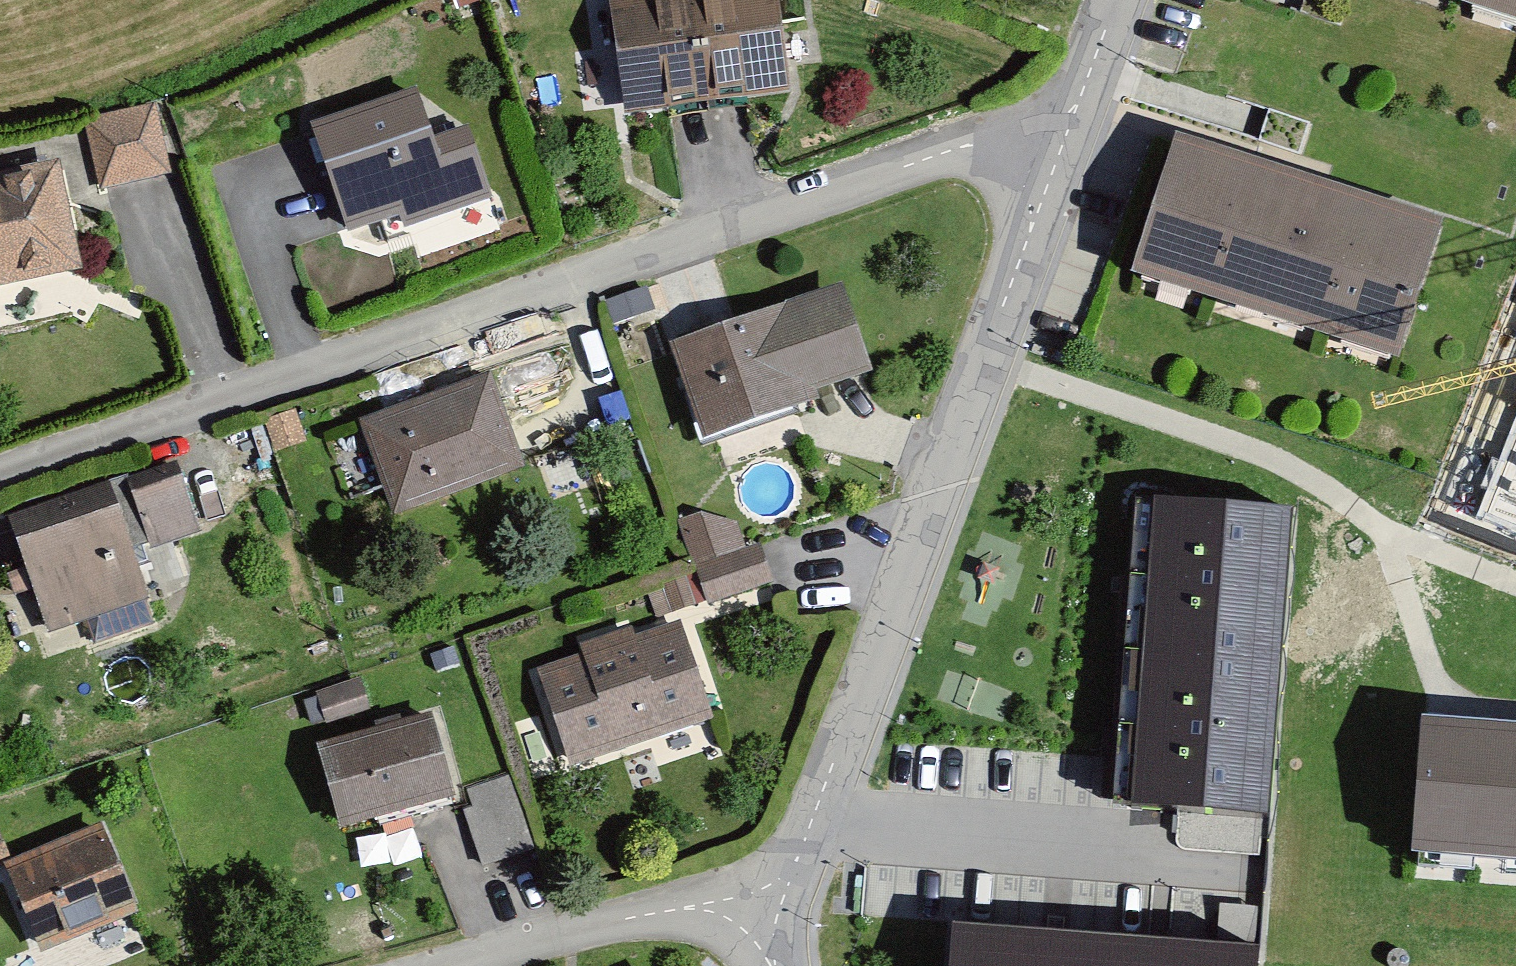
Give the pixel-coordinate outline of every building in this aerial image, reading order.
[(779,99),(766,0),(615,0),(599,2),(615,120),(675,113),(733,105),(779,99)] [(1515,15),(1515,0),(1470,0),(1515,15)] [(397,237),(482,206),(457,139),(423,152),(404,100),(302,138),(339,238),(390,219),(397,237)] [(80,131),(97,202),(169,185),(153,114),(80,131)] [(1134,270),(1399,356),(1443,223),(1178,137),(1134,270)] [(70,281),(48,174),(0,184),(0,295),(70,281)] [(697,447),(810,411),(806,397),(857,381),(831,300),(666,351),(697,447)] [(352,426),(386,525),(517,479),(483,381),(352,426)] [(122,481),(145,551),(193,535),(169,465),(122,481)] [(3,521),(42,638),(142,604),(103,488),(3,521)] [(1280,656),(1291,511),(1147,499),(1136,644),(1280,656)] [(537,670),(568,771),(705,728),(673,627),(629,641),(627,633),(576,649),(578,657),(537,670)] [(1267,815),(1280,656),(1136,644),(1123,803),(1267,815)] [(1515,858),(1515,722),(1423,714),(1410,848),(1515,858)] [(307,753),(331,837),(447,804),(423,720),(307,753)] [(125,919),(92,834),(8,866),(0,847),(0,882),(29,956),(125,919)] [(1103,942),(949,930),(946,965),(1101,965),(1103,942)] [(1256,954),(1103,942),(1101,965),(1255,965),(1256,954)]
